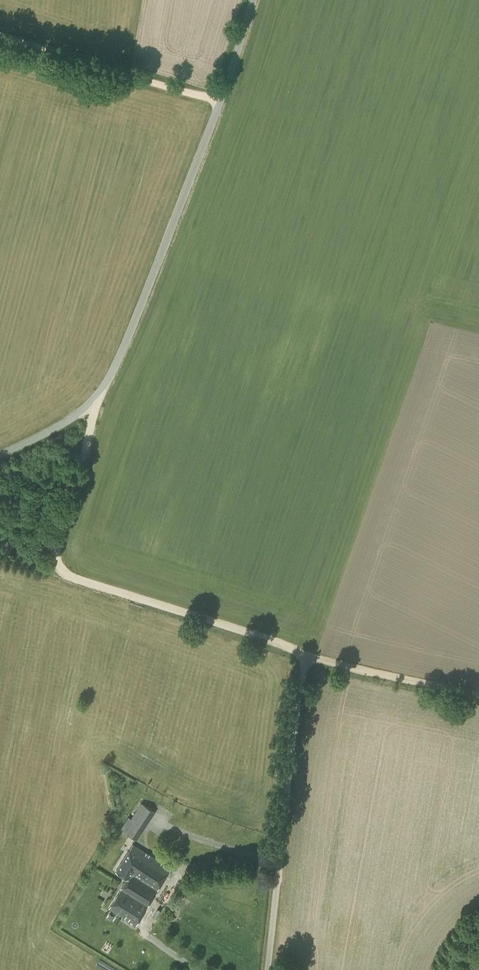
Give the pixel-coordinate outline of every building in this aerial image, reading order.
[(137,839),(145,827),(136,821),(127,833),(137,839)] [(136,887),(154,857),(134,844),(117,871),(128,878),(126,881),(136,887)] [(136,887),(152,898),(171,867),(154,857),(136,887)] [(152,898),(136,887),(126,881),(110,907),(136,923),(152,898)]
